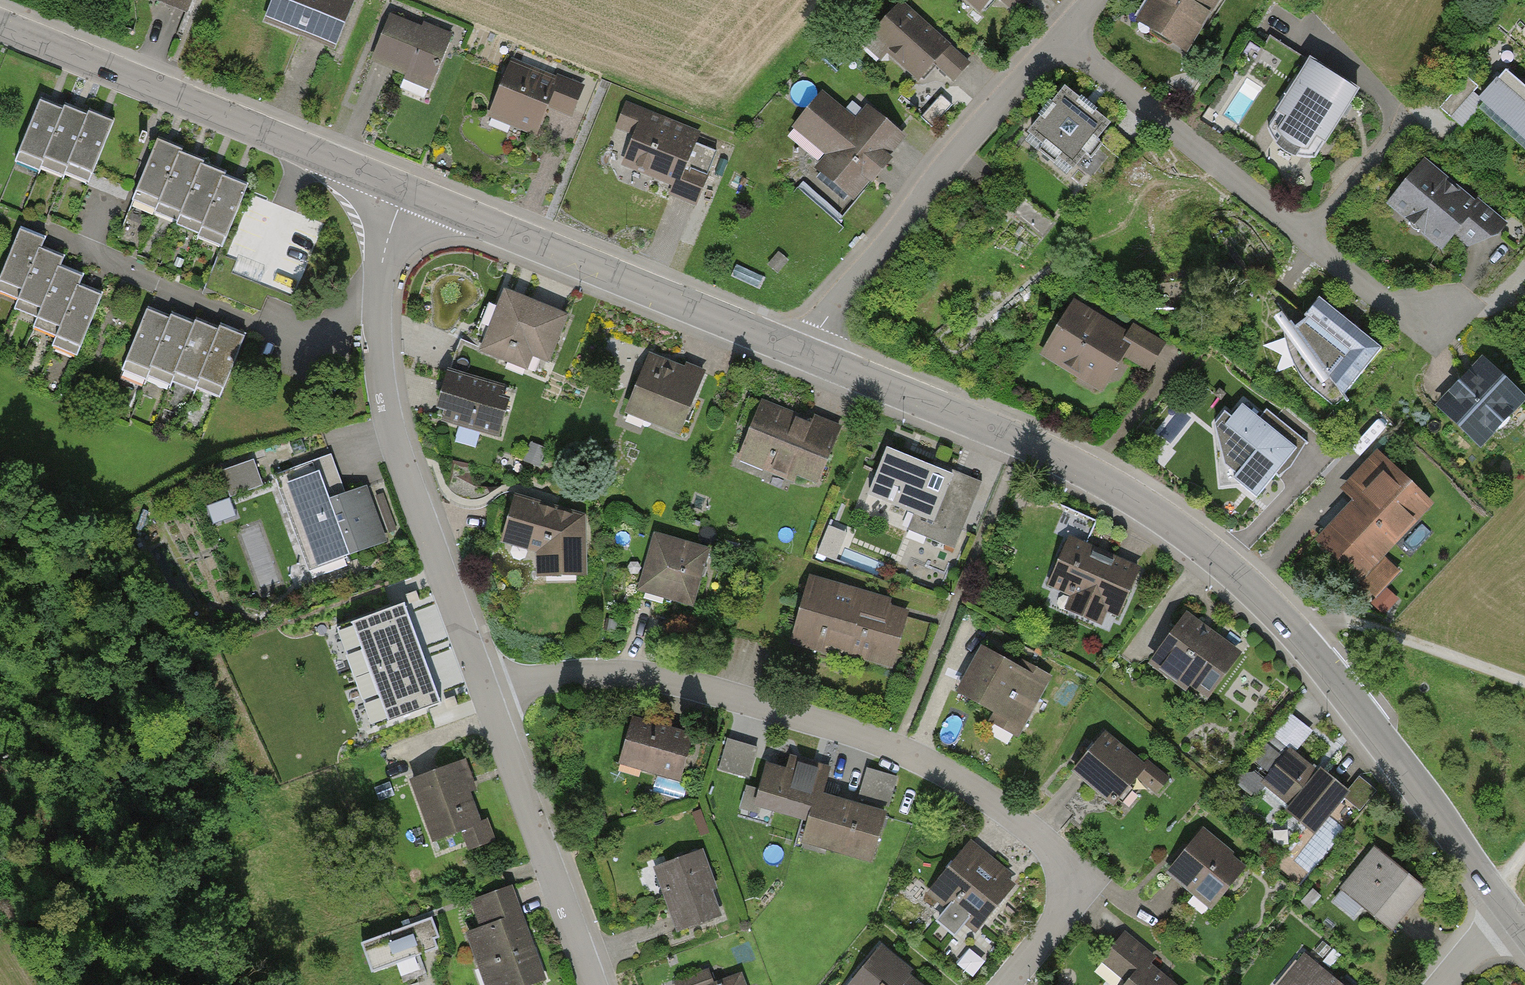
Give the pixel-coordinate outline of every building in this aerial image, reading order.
[(189,14),(194,0),(154,0),(189,14)] [(270,22),(336,49),(355,3),(348,0),(279,0),(270,22)] [(987,13),(999,0),(972,0),(987,13)] [(1028,0),(1001,0),(1016,14),(1028,0)] [(1141,25),(1191,59),(1232,0),(1159,0),(1141,25)] [(953,83),(971,64),(906,5),(876,39),(925,83),(937,69),(953,83)] [(372,63),(435,87),(453,41),(391,16),(372,63)] [(1303,162),(1328,158),(1372,92),(1320,58),(1275,126),(1282,148),(1303,162)] [(513,60),(490,118),(537,137),(548,110),(575,120),(587,89),(513,60)] [(1486,102),(1524,135),(1524,81),(1513,71),(1486,102)] [(1037,134),(1083,172),(1121,127),(1074,88),(1037,134)] [(819,169),(856,200),(910,138),(874,107),(861,121),(830,94),(799,130),(830,157),(819,169)] [(42,163),(44,158),(68,168),(70,165),(93,174),(115,120),(95,113),(90,110),(88,115),(73,109),(65,106),(63,111),(51,106),(41,102),(20,154),(42,163)] [(687,165),(699,133),(625,104),(615,130),(633,137),(621,166),(672,185),(668,195),(697,207),(709,174),(687,165)] [(159,204),(181,214),(181,216),(203,225),(202,228),(226,238),(247,187),(238,184),(223,178),(224,175),(213,170),(202,165),(203,163),(187,156),(179,153),(180,150),(168,145),(158,141),(137,192),(160,201),(159,204)] [(1430,159),(1390,206),(1470,273),(1509,226),(1430,159)] [(1045,232),(1056,217),(1023,191),(1011,206),(1045,232)] [(32,234),(22,229),(1,281),(24,289),(19,300),(43,309),(39,319),(61,328),(57,338),(82,348),(102,297),(88,291),(77,287),(81,277),(69,272),(59,268),(63,258),(52,253),(40,249),(44,238),(32,234)] [(778,252),(767,265),(777,274),(789,260),(778,252)] [(265,271),(236,260),(231,273),(260,284),(265,271)] [(1341,413),(1391,352),(1322,296),(1293,332),(1288,359),(1306,384),(1341,413)] [(570,324),(507,300),(486,353),(549,377),(570,324)] [(1079,303),(1043,359),(1104,397),(1125,364),(1151,380),(1170,350),(1144,333),(1140,341),(1079,303)] [(171,318),(170,323),(157,318),(146,314),(128,362),(151,371),(152,369),(175,377),(176,374),(198,383),(199,380),(224,390),(244,336),(230,331),(220,327),(219,331),(206,326),(196,323),(194,327),(181,322),(171,318)] [(1484,450),(1524,406),(1524,395),(1488,360),(1441,410),(1484,450)] [(708,386),(645,362),(625,415),(688,439),(708,386)] [(517,401),(450,377),(436,419),(502,442),(517,401)] [(1262,504),(1308,449),(1247,398),(1222,427),(1226,474),(1262,504)] [(842,437),(761,407),(740,464),(821,493),(842,437)] [(331,482),(344,476),(332,450),(319,456),(331,482)] [(980,482),(886,450),(870,497),(912,511),(905,532),(957,550),(980,482)] [(253,455),(221,466),(230,492),(262,481),(253,455)] [(1356,505),(1318,544),(1380,604),(1405,578),(1389,562),(1440,509),(1395,465),(1388,472),(1373,457),(1341,490),(1356,505)] [(321,463),(288,473),(318,561),(387,539),(366,478),(330,490),(321,463)] [(397,525),(384,480),(372,484),(386,528),(397,525)] [(585,518),(515,498),(501,548),(537,557),(537,579),(591,579),(585,518)] [(837,554),(847,524),(830,518),(819,548),(837,554)] [(715,553),(655,538),(641,593),(700,609),(715,553)] [(1142,578),(1063,547),(1045,594),(1123,625),(1142,578)] [(889,602),(809,579),(792,639),(822,648),(824,644),(892,663),(906,615),(887,609),(889,602)] [(442,703),(405,603),(337,628),(374,728),(442,703)] [(1186,621),(1155,665),(1209,703),(1240,659),(1186,621)] [(984,648),(959,698),(1025,731),(1050,681),(984,648)] [(706,741),(632,723),(622,767),(696,784),(706,741)] [(1170,777),(1104,727),(1072,769),(1114,802),(1135,775),(1157,793),(1170,777)] [(756,748),(728,740),(720,769),(748,777),(756,748)] [(1350,795),(1292,754),(1261,798),(1319,838),(1350,795)] [(809,819),(816,796),(821,797),(829,770),(789,759),(786,771),(766,766),(755,803),(809,819)] [(470,763),(417,782),(440,847),(468,838),(473,853),(499,844),(470,763)] [(897,776),(868,768),(860,797),(888,806),(897,776)] [(821,797),(816,796),(809,819),(804,839),(871,858),(883,814),(821,797)] [(969,838),(924,892),(976,935),(1021,881),(969,838)] [(1247,872),(1202,839),(1168,885),(1212,918),(1247,872)] [(708,852),(655,870),(677,935),(730,917),(708,852)] [(1431,891),(1376,852),(1344,898),(1399,937),(1431,891)] [(515,889),(476,904),(486,930),(468,936),(487,984),(536,984),(549,980),(515,889)] [(431,913),(360,935),(370,968),(434,949),(430,938),(438,936),(431,913)] [(1121,944),(1101,972),(1119,984),(1175,984),(1121,944)] [(855,984),(926,984),(882,950),(855,984)] [(1305,957),(1282,984),(1339,984),(1305,957)] [(711,984),(747,984),(743,973),(711,984)]
